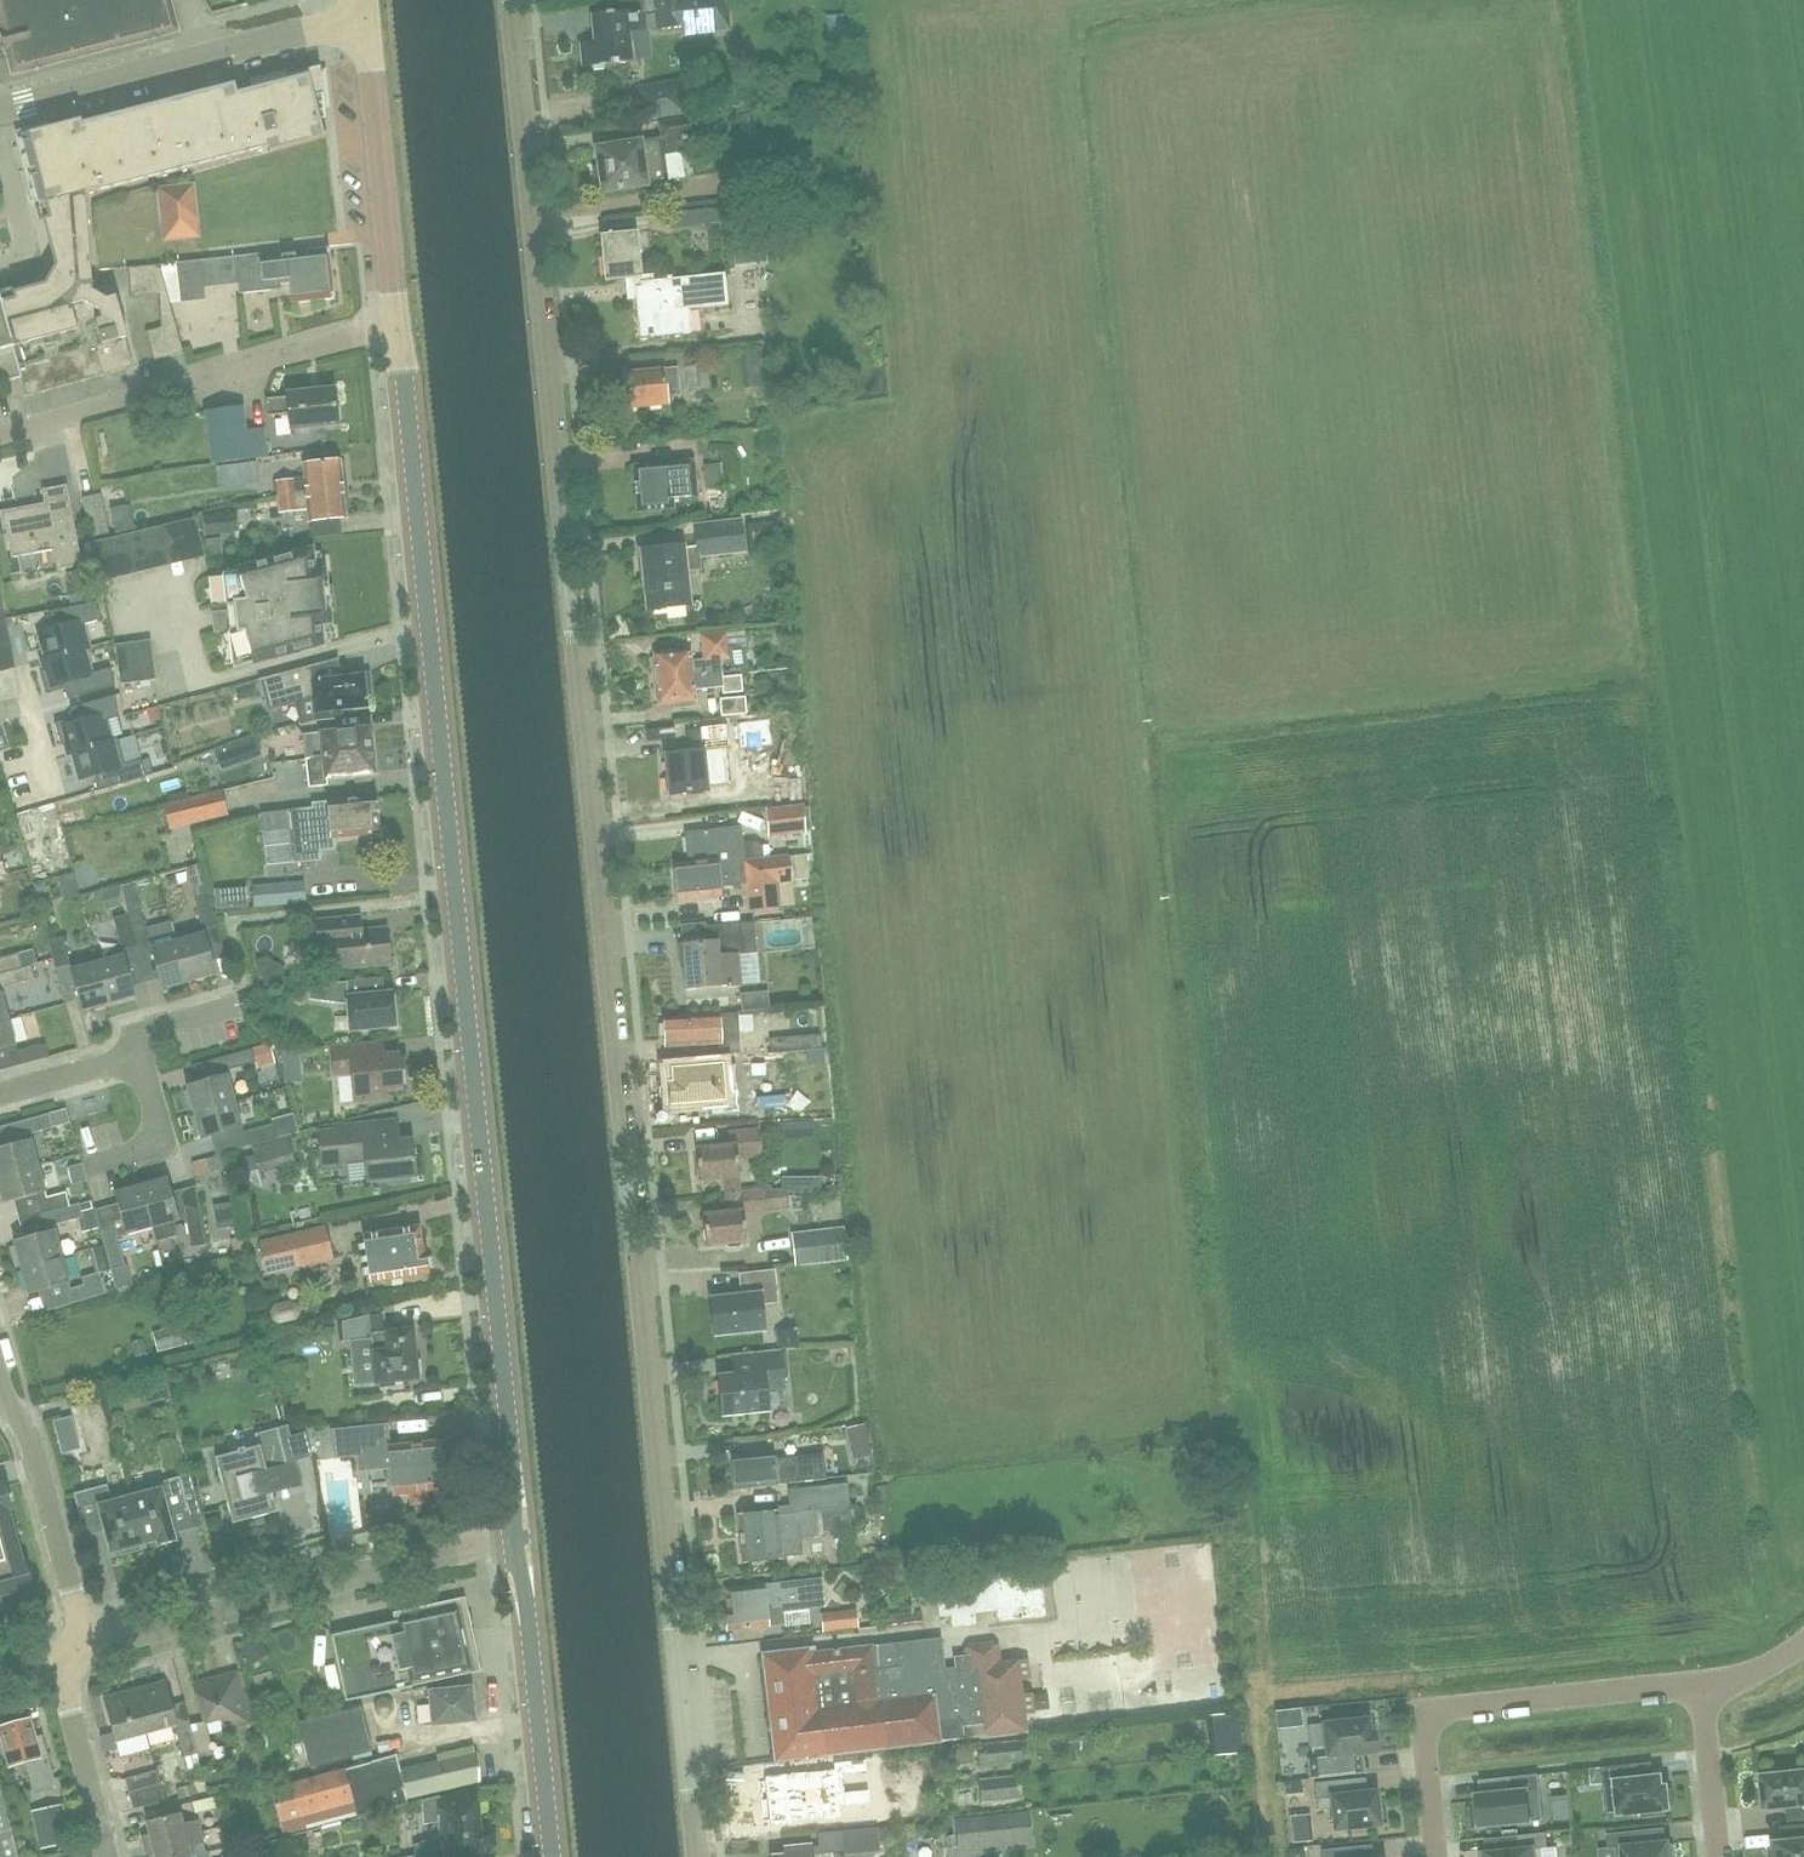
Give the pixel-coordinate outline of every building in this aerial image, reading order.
[(179,31),(171,0),(0,0),(0,26),(13,75),(179,31)] [(594,42),(579,43),(579,45),(581,45),(583,65),(582,66),(582,67),(631,61),(628,32),(680,27),(681,37),(731,31),(727,0),(639,0),(640,9),(591,15),(594,42)] [(155,177),(211,161),(269,146),(270,150),(327,135),(327,133),(326,117),(320,66),(251,84),(253,91),(236,95),(233,86),(193,97),(137,111),(83,126),(81,120),(80,120),(23,135),(42,208),(85,195),(85,193),(97,190),(97,192),(99,192),(155,177)] [(646,84),(648,104),(650,120),(678,116),(685,115),(682,80),(646,84)] [(684,135),(690,134),(687,119),(656,124),(659,138),(594,149),(597,167),(590,168),(594,190),(601,189),(602,192),(666,181),(662,155),(687,151),(684,135)] [(792,159),(764,164),(728,169),(733,199),(797,189),(792,159)] [(160,190),(164,222),(166,238),(198,235),(192,186),(160,190)] [(22,378),(21,378),(26,396),(127,369),(119,341),(127,338),(113,285),(92,287),(85,195),(42,208),(57,265),(48,267),(42,277),(44,286),(0,298),(22,378)] [(672,228),(715,223),(714,209),(671,213),(672,228)] [(651,274),(641,275),(637,231),(600,235),(604,281),(630,278),(631,288),(641,287),(641,282),(652,281),(651,274)] [(240,294),(281,289),(281,284),(292,283),(294,303),(334,298),(329,250),(262,258),(262,254),(178,263),(182,302),(206,299),(205,287),(239,284),(240,294)] [(160,264),(143,266),(145,296),(160,295),(168,294),(160,264)] [(131,298),(145,296),(143,266),(128,267),(131,298)] [(641,287),(631,288),(631,290),(635,289),(640,337),(648,336),(648,339),(654,338),(653,336),(661,335),(661,337),(691,335),(689,310),(728,305),(724,273),(672,279),(671,276),(665,277),(666,280),(652,281),(641,282),(641,287)] [(160,295),(161,327),(176,323),(168,294),(160,295)] [(21,378),(22,378),(0,298),(0,384),(21,378)] [(176,323),(161,327),(161,328),(169,357),(184,353),(176,323)] [(154,361),(169,357),(161,328),(146,331),(154,361)] [(740,357),(744,389),(764,387),(761,354),(740,357)] [(706,389),(703,365),(689,366),(691,391),(706,389)] [(681,394),(678,368),(624,373),(627,408),(667,404),(666,396),(681,394)] [(287,394),(287,398),(267,400),(268,416),(289,414),(290,429),(337,424),(336,421),(340,420),(339,409),(335,409),(333,389),(287,394)] [(213,464),(269,456),(265,429),(246,432),(243,407),(205,413),(213,464)] [(277,479),(278,495),(344,489),(343,478),(346,478),(344,464),(342,464),(341,460),(303,464),(304,476),(277,479)] [(673,497),(697,494),(693,461),(669,463),(669,461),(631,465),(636,511),(674,507),(673,497)] [(252,481),(273,480),(272,462),(252,463),(252,481)] [(705,490),(723,488),(721,463),(704,465),(705,490)] [(82,566),(66,485),(42,490),(44,503),(0,512),(0,520),(2,531),(6,530),(11,559),(53,551),(57,571),(82,566)] [(344,489),(278,495),(280,511),(307,508),(309,521),(347,517),(347,515),(349,515),(348,503),(346,504),(344,489)] [(90,537),(109,533),(101,495),(82,498),(90,537)] [(202,516),(205,537),(238,533),(236,512),(202,516)] [(181,538),(199,533),(195,518),(178,523),(181,538)] [(695,546),(682,548),(682,546),(642,550),(648,610),(688,606),(684,569),(699,568),(698,554),(742,549),(739,520),(693,525),(695,546)] [(164,542),(181,538),(178,523),(160,527),(164,542)] [(143,531),(147,546),(164,542),(160,527),(143,531)] [(130,550),(147,546),(143,531),(126,535),(130,550)] [(109,539),(113,554),(130,550),(126,535),(109,539)] [(91,544),(95,557),(95,559),(113,554),(109,539),(91,544)] [(321,554),(313,554),(313,549),(222,575),(226,614),(216,615),(217,633),(228,632),(232,672),(322,644),(322,642),(330,641),(328,623),(331,623),(325,572),(322,572),(321,554)] [(87,583),(66,587),(69,605),(91,602),(87,583)] [(4,611),(0,597),(0,647),(10,645),(4,611)] [(39,634),(45,660),(79,652),(84,651),(78,627),(101,622),(97,605),(49,612),(53,630),(39,634)] [(655,674),(656,679),(722,671),(720,657),(729,656),(728,649),(744,647),(744,645),(748,645),(750,641),(751,638),(749,634),(746,631),(742,631),(742,629),(701,634),(704,658),(689,660),(688,651),(655,655),(655,658),(651,659),(653,674),(655,674)] [(85,676),(79,652),(45,660),(40,661),(47,687),(61,684),(65,702),(111,688),(107,670),(85,676)] [(138,683),(156,680),(153,662),(135,665),(138,683)] [(120,686),(138,683),(135,665),(118,668),(120,686)] [(351,676),(341,677),(313,681),(309,667),(260,680),(268,712),(314,700),(316,721),(342,718),(342,711),(369,709),(368,703),(371,703),(368,672),(351,674),(351,676)] [(722,671),(656,679),(656,684),(654,684),(656,700),(659,699),(659,704),(674,702),(674,707),(694,705),(692,689),(721,686),(723,685),(722,677),(722,671)] [(723,685),(721,686),(722,693),(742,691),(740,675),(722,677),(723,685)] [(57,726),(64,753),(97,745),(102,744),(97,720),(119,715),(115,697),(67,705),(71,723),(57,726)] [(720,716),(745,714),(744,697),(719,699),(720,716)] [(206,729),(205,727),(236,719),(232,703),(180,716),(185,734),(206,729)] [(669,793),(707,789),(703,751),(701,752),(701,749),(731,747),(728,724),(698,727),(699,730),(684,732),(686,752),(664,754),(669,793)] [(308,747),(309,758),(372,751),(372,750),(375,749),(373,735),(370,736),(370,729),(322,734),(322,739),(304,741),(305,748),(308,747)] [(97,745),(64,753),(59,754),(65,780),(79,777),(83,795),(130,780),(126,763),(103,768),(97,745)] [(292,770),(295,750),(278,747),(275,768),(292,770)] [(372,751),(309,758),(309,760),(305,760),(308,788),(326,786),(326,779),(374,774),(374,769),(377,768),(375,756),(373,757),(372,751)] [(169,830),(228,815),(221,789),(163,804),(169,830)] [(286,813),(291,857),(292,863),(319,860),(318,850),(334,848),(333,839),(379,833),(376,814),(378,814),(377,797),(314,804),(313,810),(286,813)] [(806,834),(805,827),(802,808),(802,806),(798,807),(765,811),(768,839),(806,834)] [(744,843),(742,827),(686,833),(689,861),(756,854),(763,853),(762,846),(756,842),(744,843)] [(689,863),(676,864),(677,878),(679,901),(722,896),(721,886),(747,883),(750,911),(779,908),(777,884),(809,880),(806,855),(757,860),(756,854),(689,861),(689,863)] [(186,867),(194,897),(204,930),(218,925),(208,892),(199,864),(186,867)] [(271,906),(305,903),(302,882),(269,884),(271,906)] [(164,990),(189,983),(178,942),(177,942),(172,923),(147,930),(142,911),(141,911),(127,915),(136,948),(151,943),(161,979),(164,990)] [(136,948),(127,915),(113,919),(123,951),(136,948)] [(340,969),(390,964),(387,930),(361,932),(359,917),(318,921),(320,947),(338,945),(340,969)] [(737,955),(755,953),(752,921),(699,927),(700,942),(680,945),(684,990),(725,985),(726,988),(740,986),(737,955)] [(189,983),(216,975),(204,934),(178,942),(189,983)] [(55,969),(69,966),(61,937),(47,941),(55,969)] [(32,965),(36,964),(33,950),(0,959),(0,974),(32,965)] [(108,1005),(135,997),(123,956),(97,963),(108,1005)] [(108,1005),(97,963),(70,971),(82,1012),(108,1005)] [(32,965),(0,974),(0,990),(36,980),(32,965)] [(394,993),(385,994),(384,979),(349,982),(307,987),(308,1000),(348,1006),(350,1030),(397,1026),(394,993)] [(767,992),(740,994),(742,1012),(768,1010),(767,992)] [(8,1020),(1,994),(0,994),(0,1023),(8,1020)] [(737,1015),(718,1016),(663,1019),(665,1046),(702,1044),(721,1043),(720,1035),(738,1034),(737,1015)] [(0,1023),(0,1050),(15,1046),(8,1020),(0,1023)] [(820,1037),(768,1040),(769,1055),(821,1052),(820,1037)] [(386,1089),(403,1087),(399,1055),(384,1057),(382,1041),(332,1047),(335,1075),(352,1074),(355,1103),(387,1099),(386,1089)] [(14,1068),(43,1059),(39,1046),(10,1054),(14,1068)] [(278,1046),(259,1051),(263,1072),(282,1068),(278,1046)] [(220,1074),(258,1063),(254,1048),(216,1060),(220,1074)] [(674,1065),(675,1080),(670,1080),(672,1099),(710,1096),(711,1110),(740,1107),(739,1093),(736,1059),(674,1065)] [(195,1114),(235,1103),(228,1076),(187,1088),(195,1114)] [(235,1103),(195,1114),(202,1140),(243,1129),(235,1103)] [(17,1139),(54,1128),(49,1114),(12,1125),(17,1139)] [(240,1149),(278,1139),(274,1125),(237,1136),(240,1149)] [(400,1125),(370,1128),(335,1131),(336,1135),(319,1137),(323,1171),(341,1169),(340,1164),(366,1162),(368,1181),(390,1179),(390,1185),(410,1183),(410,1177),(415,1176),(412,1153),(409,1154),(408,1139),(401,1140),(400,1125)] [(741,1194),(740,1192),(737,1159),(761,1156),(758,1129),(727,1133),(729,1145),(695,1149),(698,1181),(722,1178),(724,1195),(741,1194)] [(251,1148),(258,1175),(297,1165),(289,1137),(251,1148)] [(38,1167),(31,1141),(0,1149),(0,1178),(38,1167)] [(0,1178),(0,1193),(3,1203),(45,1192),(38,1167),(0,1178)] [(166,1180),(142,1187),(157,1243),(177,1237),(173,1223),(178,1221),(166,1180)] [(127,1236),(152,1228),(156,1243),(157,1243),(142,1187),(115,1195),(127,1236)] [(741,1242),(746,1242),(743,1213),(787,1209),(786,1197),(767,1199),(766,1190),(740,1192),(741,1194),(724,1195),(726,1212),(702,1215),(705,1246),(725,1244),(728,1249),(740,1247),(741,1242)] [(42,1215),(70,1207),(66,1193),(39,1201),(42,1215)] [(94,1215),(91,1202),(70,1207),(42,1215),(46,1229),(53,1227),(53,1226),(94,1215)] [(192,1249),(206,1247),(200,1208),(185,1210),(192,1249)] [(59,1227),(65,1245),(88,1237),(82,1219),(59,1227)] [(370,1283),(428,1274),(425,1253),(424,1253),(420,1226),(363,1235),(370,1283)] [(266,1276),(333,1260),(324,1227),(257,1242),(266,1276)] [(794,1266),(846,1261),(843,1227),(790,1233),(794,1266)] [(117,1290),(131,1285),(115,1229),(101,1233),(105,1246),(111,1269),(117,1290)] [(21,1269),(62,1258),(55,1232),(14,1243),(21,1269)] [(95,1273),(111,1269),(105,1246),(88,1251),(95,1273)] [(62,1258),(21,1269),(29,1296),(70,1285),(62,1258)] [(760,1305),(776,1303),(772,1271),(743,1274),(746,1295),(711,1299),(715,1336),(763,1330),(760,1305)] [(83,1278),(85,1285),(64,1291),(68,1305),(106,1293),(100,1273),(83,1278)] [(418,1379),(417,1376),(422,1374),(420,1360),(416,1360),(413,1330),(385,1332),(383,1315),(369,1316),(343,1323),(345,1342),(372,1339),(376,1383),(418,1379)] [(775,1330),(777,1350),(798,1348),(796,1330),(795,1330),(795,1328),(775,1330)] [(159,1349),(182,1342),(178,1330),(156,1336),(159,1349)] [(744,1375),(732,1376),(718,1377),(721,1415),(767,1411),(766,1391),(783,1389),(779,1351),(742,1355),(744,1375)] [(66,1428),(70,1452),(80,1451),(77,1426),(66,1428)] [(388,1448),(386,1426),(337,1431),(339,1453),(388,1448)] [(277,1513),(273,1494),(292,1489),(288,1473),(277,1429),(255,1435),(259,1447),(244,1451),(244,1449),(238,1450),(238,1453),(215,1459),(233,1524),(277,1513)] [(425,1493),(450,1491),(445,1441),(393,1447),(389,1448),(394,1496),(410,1495),(411,1505),(426,1504),(425,1493)] [(823,1455),(793,1457),(774,1459),(773,1452),(730,1457),(734,1490),(777,1485),(777,1483),(795,1481),(795,1482),(825,1480),(823,1455)] [(158,1546),(175,1542),(168,1516),(189,1511),(180,1477),(169,1480),(169,1483),(164,1484),(161,1490),(152,1492),(145,1489),(132,1493),(131,1490),(128,1491),(143,1545),(156,1541),(158,1546)] [(143,1545),(128,1491),(127,1491),(128,1492),(110,1497),(107,1485),(74,1494),(82,1525),(102,1520),(111,1553),(116,1552),(117,1555),(139,1550),(138,1546),(143,1545)] [(30,1588),(24,1565),(21,1565),(15,1542),(18,1541),(12,1519),(9,1519),(6,1510),(9,1509),(3,1486),(0,1487),(0,1595),(30,1588)] [(850,1507),(824,1509),(825,1529),(851,1527),(850,1507)] [(746,1556),(784,1554),(782,1510),(744,1512),(746,1556)] [(823,1530),(822,1510),(785,1513),(787,1556),(832,1554),(831,1530),(823,1530)] [(1160,1568),(1189,1566),(1188,1549),(1159,1551),(1160,1568)] [(979,1612),(1003,1610),(1004,1620),(1051,1615),(1047,1569),(999,1574),(940,1581),(944,1616),(955,1615),(956,1626),(981,1623),(979,1612)] [(928,1598),(928,1592),(925,1571),(908,1573),(910,1600),(928,1598)] [(825,1606),(822,1578),(763,1585),(763,1584),(724,1589),(726,1611),(725,1611),(725,1613),(722,1617),(723,1627),(727,1630),(727,1631),(767,1626),(766,1613),(825,1606)] [(349,1704),(414,1687),(412,1681),(471,1665),(456,1606),(397,1621),(332,1638),(349,1704)] [(858,1628),(856,1610),(820,1614),(822,1633),(858,1628)] [(922,1625),(920,1612),(882,1617),(884,1630),(922,1625)] [(961,1727),(984,1725),(985,1725),(987,1736),(1026,1732),(1024,1714),(1033,1713),(1031,1694),(1021,1696),(1019,1680),(1029,1679),(1027,1660),(1017,1662),(1017,1661),(999,1663),(998,1647),(992,1643),(968,1646),(964,1651),(964,1656),(953,1657),(954,1668),(945,1669),(940,1639),(813,1653),(813,1649),(763,1654),(775,1761),(938,1742),(938,1741),(962,1738),(961,1727)] [(225,1732),(250,1725),(237,1673),(194,1684),(204,1725),(222,1720),(225,1732)] [(146,1733),(176,1724),(165,1683),(135,1691),(146,1733)] [(432,1724),(473,1720),(470,1688),(429,1692),(432,1724)] [(149,1742),(146,1733),(135,1691),(105,1699),(114,1732),(101,1735),(106,1753),(149,1742)] [(309,1767),(371,1752),(359,1707),(298,1723),(309,1767)] [(6,1755),(9,1768),(24,1763),(32,1791),(56,1784),(41,1737),(35,1738),(29,1719),(12,1724),(9,1721),(2,1723),(1,1727),(0,1727),(0,1737),(1,1739),(0,1739),(0,1754),(4,1756),(6,1755)] [(1309,1780),(1343,1776),(1343,1775),(1364,1773),(1362,1754),(1376,1753),(1374,1733),(1370,1733),(1368,1720),(1308,1726),(1312,1759),(1307,1760),(1309,1780)] [(184,1759),(199,1754),(190,1726),(176,1730),(184,1759)] [(980,1767),(1022,1763),(1020,1741),(977,1746),(980,1767)] [(406,1798),(480,1782),(477,1752),(474,1753),(472,1744),(435,1754),(437,1761),(399,1771),(396,1754),(270,1789),(284,1838),(311,1830),(311,1828),(390,1807),(390,1808),(407,1803),(406,1798)] [(758,1801),(837,1793),(835,1774),(864,1771),(863,1758),(834,1761),(834,1769),(762,1776),(762,1779),(756,1780),(758,1801)] [(1670,1810),(1670,1807),(1674,1806),(1673,1790),(1668,1790),(1667,1787),(1662,1787),(1661,1777),(1655,1777),(1633,1780),(1632,1765),(1602,1768),(1604,1785),(1616,1784),(1619,1816),(1642,1813),(1643,1818),(1666,1815),(1665,1811),(1670,1810)] [(1793,1807),(1795,1821),(1803,1820),(1803,1772),(1797,1772),(1797,1767),(1776,1769),(1776,1775),(1761,1776),(1765,1810),(1793,1807)] [(126,1779),(129,1793),(134,1811),(165,1803),(157,1771),(126,1779)] [(1538,1775),(1509,1778),(1511,1793),(1476,1796),(1480,1827),(1543,1821),(1538,1775)] [(1014,1776),(1004,1777),(980,1780),(982,1803),(1017,1799),(1014,1776)] [(1343,1781),(1314,1784),(1317,1810),(1332,1809),(1334,1831),(1379,1826),(1376,1792),(1345,1795),(1343,1781)] [(866,1790),(837,1793),(758,1801),(760,1821),(766,1821),(767,1824),(839,1817),(838,1806),(867,1803),(866,1790)] [(408,1856),(479,1856),(489,1856),(497,1846),(496,1832),(485,1824),(480,1824),(477,1794),(475,1792),(439,1800),(439,1797),(421,1802),(423,1825),(439,1821),(440,1837),(414,1846),(415,1855),(408,1856)] [(10,1830),(0,1793),(0,1856),(17,1856),(10,1830)] [(194,1814),(216,1808),(213,1797),(191,1802),(194,1814)] [(41,1847),(71,1840),(63,1806),(33,1813),(41,1847)] [(144,1846),(201,1831),(198,1820),(184,1824),(180,1812),(146,1822),(150,1835),(142,1837),(144,1846)] [(958,1850),(1007,1845),(1003,1815),(955,1821),(958,1850)] [(1309,1841),(1306,1816),(1290,1818),(1292,1842),(1309,1841)] [(1800,1826),(1802,1840),(1773,1843),(1775,1856),(1803,1856),(1803,1825),(1800,1826)] [(144,1846),(147,1856),(155,1854),(156,1856),(187,1856),(191,1856),(188,1846),(204,1842),(201,1831),(144,1846)] [(812,1854),(844,1850),(842,1831),(816,1833),(817,1846),(783,1850),(783,1856),(812,1856),(812,1854)] [(1618,1856),(1674,1856),(1673,1845),(1669,1846),(1668,1843),(1637,1846),(1636,1832),(1607,1835),(1608,1849),(1617,1849),(1618,1856)] [(1542,1849),(1548,1849),(1546,1834),(1518,1837),(1519,1851),(1480,1855),(1480,1856),(1543,1856),(1542,1849)] [(1349,1848),(1321,1850),(1321,1856),(1350,1856),(1349,1848)]
